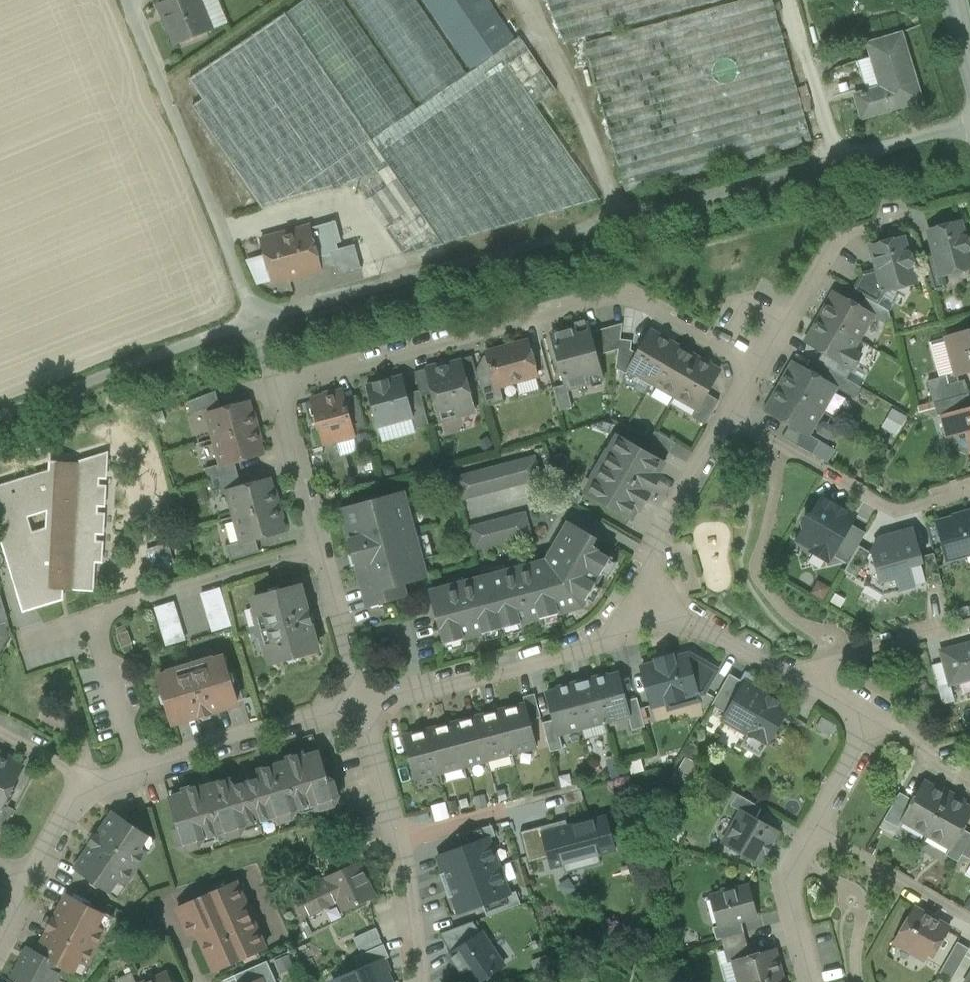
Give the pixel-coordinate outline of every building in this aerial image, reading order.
[(159,5),(176,45),(211,31),(199,0),(171,0),(159,5)] [(343,0),(305,0),(285,14),(373,142),(420,110),(343,0)] [(418,0),(352,0),(425,106),(470,76),(418,0)] [(492,0),(424,0),(474,73),(518,38),(492,0)] [(564,43),(720,0),(546,0),(564,43)] [(584,44),(625,193),(811,142),(772,0),(743,0),(584,44)] [(373,142),(285,14),(189,80),(203,100),(192,107),(263,210),(355,185),(403,256),(443,245),(373,142)] [(901,34),(867,44),(880,87),(855,95),(862,118),(921,100),(901,34)] [(474,73),(470,76),(425,106),(420,110),(373,142),(443,245),(600,201),(535,107),(557,92),(519,37),(518,38),(474,73)] [(336,222),(310,229),(318,257),(331,254),(330,252),(338,249),(337,244),(342,243),(336,222)] [(959,222),(928,230),(935,254),(941,276),(942,276),(956,272),(959,267),(967,265),(969,260),(968,251),(969,247),(967,239),(964,237),(959,222)] [(309,227),(261,240),(272,281),(297,275),(298,278),(322,272),(321,271),(334,267),(331,254),(318,257),(310,229),(309,227)] [(902,237),(871,246),(878,269),(884,292),(899,288),(902,283),(910,281),(913,275),(910,267),(913,263),(910,255),(906,252),(902,237)] [(338,249),(330,252),(331,254),(334,267),(337,277),(362,271),(355,245),(338,249)] [(935,254),(923,257),(933,292),(946,288),(942,276),(941,276),(935,254)] [(878,269),(862,273),(853,290),(865,298),(877,305),(884,292),(878,269)] [(859,308),(834,294),(820,318),(858,340),(872,316),(872,315),(859,308)] [(877,305),(865,298),(859,308),(872,315),(872,316),(886,325),(890,318),(889,311),(877,305)] [(858,340),(820,318),(806,342),(823,352),(853,369),(861,355),(852,350),(858,340)] [(622,324),(590,333),(596,356),(618,350),(619,350),(620,340),(622,324)] [(588,325),(551,335),(565,385),(566,389),(567,389),(603,379),(596,356),(590,333),(588,325)] [(675,345),(650,331),(644,341),(637,342),(639,350),(637,354),(628,369),(629,370),(653,383),(675,345)] [(947,338),(956,375),(969,371),(969,331),(947,338)] [(958,382),(956,375),(947,338),(933,342),(943,377),(946,377),(948,385),(958,382)] [(620,340),(619,350),(618,350),(616,369),(626,374),(629,370),(628,369),(637,354),(630,350),(632,341),(620,340)] [(528,341),(486,353),(490,369),(495,387),(500,386),(537,376),(528,341)] [(697,358),(675,345),(653,383),(675,396),(697,358)] [(853,369),(823,352),(817,362),(830,370),(846,379),(853,369)] [(472,357),(459,360),(460,362),(461,362),(467,384),(479,381),(476,372),(472,357)] [(697,358),(675,396),(697,409),(698,409),(707,394),(720,371),(697,358)] [(460,362),(438,368),(437,366),(426,369),(432,393),(440,421),(475,411),(467,384),(461,362),(460,362)] [(824,380),(794,363),(780,387),(821,411),(835,388),(835,387),(824,380)] [(432,393),(426,369),(414,372),(419,391),(421,397),(432,393)] [(490,369),(476,372),(479,381),(486,406),(504,401),(500,386),(495,387),(490,369)] [(846,379),(830,370),(824,380),(835,387),(835,388),(854,399),(861,388),(846,379)] [(402,376),(366,386),(378,428),(412,419),(413,418),(407,395),(402,376)] [(934,403),(968,394),(965,381),(958,382),(948,385),(946,377),(943,377),(928,382),(934,403)] [(565,385),(553,388),(560,411),(572,408),(567,389),(566,389),(565,385)] [(821,411),(780,387),(766,411),(790,425),(807,435),(808,434),(821,411)] [(419,391),(407,395),(413,418),(412,419),(415,430),(429,426),(421,397),(419,391)] [(216,392),(187,402),(190,414),(219,406),(216,392)] [(342,392),(311,400),(316,416),(314,417),(317,430),(319,430),(322,441),(335,437),(336,442),(355,437),(353,432),(344,399),(342,392)] [(718,401),(707,394),(698,409),(697,409),(692,417),(704,425),(718,401)] [(934,403),(937,416),(942,415),(969,408),(969,400),(968,394),(934,403)] [(366,428),(357,396),(344,399),(353,432),(366,428)] [(247,403),(207,414),(214,440),(257,428),(255,422),(253,422),(247,403)] [(942,415),(948,437),(969,431),(969,408),(942,415)] [(807,435),(790,425),(783,437),(813,455),(821,441),(808,434),(807,435)] [(257,428),(214,440),(221,465),(221,466),(235,462),(261,455),(256,435),(258,435),(257,428)] [(676,443),(655,431),(649,441),(670,453),(676,443)] [(663,463),(617,437),(611,448),(612,454),(605,467),(650,492),(660,476),(657,474),(663,463)] [(104,477),(104,468),(105,468),(105,456),(75,465),(57,464),(57,474),(49,473),(0,488),(0,533),(4,547),(14,544),(19,561),(16,567),(15,571),(14,576),(15,576),(15,577),(15,580),(15,582),(16,586),(17,588),(19,592),(22,595),(24,597),(26,599),(29,601),(33,603),(38,604),(42,604),(47,603),(52,602),(55,600),(58,598),(58,588),(92,590),(92,580),(93,560),(100,561),(100,552),(101,552),(101,544),(93,544),(94,532),(101,533),(102,524),(102,517),(95,516),(95,504),(103,505),(103,496),(104,489),(96,488),(97,476),(104,477)] [(535,456),(455,478),(461,501),(541,479),(535,456)] [(221,466),(221,465),(205,469),(209,483),(238,475),(235,462),(221,466)] [(650,492),(605,467),(597,479),(592,481),(585,492),(631,519),(638,508),(640,509),(650,492)] [(238,475),(209,483),(213,496),(228,492),(228,491),(241,487),(238,475)] [(241,487),(228,491),(228,492),(235,517),(278,505),(276,499),(274,500),(268,480),(241,487)] [(403,493),(341,510),(368,607),(406,596),(402,584),(426,578),(403,493)] [(854,516),(823,497),(812,516),(807,517),(803,523),(804,529),(803,532),(803,535),(813,540),(814,546),(812,549),(813,553),(826,560),(829,559),(850,524),(854,516)] [(278,505),(235,517),(242,542),(242,543),(256,539),(283,532),(277,512),(280,512),(278,505)] [(525,512),(468,528),(474,551),(531,536),(525,512)] [(937,522),(947,561),(969,555),(969,513),(937,522)] [(568,523),(546,561),(430,592),(444,644),(582,607),(610,558),(590,546),(595,538),(568,523)] [(866,533),(850,524),(832,555),(848,564),(859,545),(866,533)] [(912,529),(880,538),(871,552),(883,595),(927,583),(920,557),(912,529)] [(256,539),(242,543),(242,542),(226,546),(230,561),(259,553),(256,539)] [(883,595),(871,552),(859,545),(848,564),(844,572),(883,595)] [(167,546),(148,552),(154,571),(173,565),(167,546)] [(933,554),(920,557),(927,583),(926,586),(941,582),(933,554)] [(298,585),(280,590),(280,589),(277,587),(270,589),(269,592),(269,593),(255,597),(253,600),(260,624),(258,624),(262,639),(264,638),(270,663),(273,664),(287,660),(288,661),(290,663),(297,661),(299,658),(298,657),(316,652),(317,650),(310,624),(312,624),(309,612),(307,613),(300,587),(298,585)] [(221,586),(201,590),(209,630),(229,626),(221,586)] [(0,595),(0,624),(8,621),(0,595)] [(173,602),(155,608),(167,646),(185,641),(173,602)] [(941,652),(950,684),(969,679),(969,644),(941,652)] [(689,655),(687,656),(697,695),(703,693),(716,671),(689,655)] [(657,664),(641,668),(652,707),(668,703),(669,709),(699,700),(697,695),(687,656),(673,660),(672,656),(656,660),(657,664)] [(222,658),(198,665),(197,664),(183,668),(184,669),(160,677),(158,679),(163,694),(161,694),(160,696),(162,704),(165,705),(166,704),(171,722),(174,723),(199,715),(200,718),(211,715),(211,712),(236,704),(238,702),(232,684),(233,684),(235,681),(233,674),(230,673),(229,673),(225,659),(224,659),(222,658)] [(618,674),(600,679),(600,677),(593,678),(605,722),(628,716),(629,716),(625,701),(618,674)] [(730,674),(712,706),(726,714),(744,683),(730,674)] [(593,678),(570,685),(582,729),(605,722),(593,678)] [(726,714),(723,719),(749,734),(742,746),(759,756),(766,744),(767,745),(788,708),(744,683),(726,714)] [(564,688),(547,693),(554,720),(558,735),(559,735),(582,729),(570,685),(564,686),(564,688)] [(534,694),(523,697),(525,704),(529,720),(541,717),(534,694)] [(637,698),(625,701),(629,716),(628,716),(632,731),(645,727),(637,698)] [(525,704),(500,711),(512,754),(536,747),(529,720),(525,704)] [(500,711),(476,717),(488,760),(512,754),(500,711)] [(476,717),(452,723),(464,767),(488,760),(476,717)] [(554,720),(542,723),(550,752),(563,749),(559,735),(558,735),(554,720)] [(452,723),(428,730),(440,773),(464,767),(452,723)] [(428,730),(403,736),(415,780),(440,773),(428,730)] [(0,754),(0,811),(4,804),(23,768),(8,760),(9,759),(0,754)] [(304,754),(286,760),(287,763),(258,772),(260,779),(246,784),(258,821),(271,817),(278,821),(293,817),(297,810),(313,805),(320,808),(334,804),(338,797),(334,782),(327,779),(319,754),(305,758),(304,754)] [(231,780),(201,789),(200,786),(182,792),(183,796),(170,800),(177,825),(174,832),(178,846),(185,850),(200,845),(203,838),(220,833),(227,837),(241,833),(245,825),(258,821),(246,784),(233,788),(231,780)] [(913,801),(901,821),(904,822),(926,835),(948,796),(924,782),(913,801)] [(913,801),(899,793),(883,820),(899,829),(904,822),(901,821),(913,801)] [(761,808),(737,794),(730,806),(740,812),(741,810),(755,818),(761,808)] [(948,796),(926,835),(950,848),(951,849),(962,829),(969,815),(969,808),(948,796)] [(0,811),(0,832),(2,833),(14,810),(4,804),(0,811)] [(740,812),(732,826),(734,832),(726,845),(728,847),(730,852),(735,855),(740,854),(759,864),(778,831),(755,818),(741,810),(740,812)] [(147,837),(113,814),(98,836),(96,835),(89,844),(91,846),(76,868),(110,891),(117,881),(124,886),(147,852),(140,847),(147,837)] [(520,829),(525,858),(542,855),(544,868),(612,856),(604,814),(520,829)] [(951,849),(950,848),(946,855),(958,862),(962,855),(961,855),(969,839),(969,834),(962,829),(951,849)] [(499,866),(488,838),(437,856),(447,885),(499,866)] [(961,855),(962,855),(969,860),(969,839),(961,855)] [(357,863),(326,877),(327,879),(293,895),(305,919),(338,903),(343,912),(374,897),(357,863)] [(509,895),(499,866),(447,885),(457,913),(509,895)] [(236,882),(177,908),(189,935),(197,932),(214,971),(265,949),(236,882)] [(735,887),(722,891),(722,893),(710,896),(718,926),(718,927),(741,921),(757,917),(748,886),(736,889),(735,887)] [(66,896),(54,920),(52,919),(46,930),(48,931),(36,953),(27,949),(12,978),(20,981),(55,981),(62,968),(73,973),(79,962),(86,966),(105,930),(98,926),(103,915),(66,896)] [(949,928),(914,908),(894,943),(924,960),(933,944),(938,947),(949,928)] [(741,921),(718,927),(718,926),(713,928),(716,940),(721,939),(744,933),(741,921)] [(448,955),(456,966),(460,964),(472,981),(480,981),(503,966),(480,933),(448,955)] [(744,933),(721,939),(724,950),(747,944),(744,933)] [(957,942),(939,973),(951,980),(969,949),(957,942)] [(724,950),(724,951),(727,963),(734,961),(734,960),(750,956),(747,944),(724,950)] [(734,960),(734,961),(739,981),(760,981),(780,977),(776,962),(778,962),(774,949),(750,956),(734,960)] [(333,981),(392,981),(382,959),(332,980),(333,981)] [(234,975),(237,981),(253,981),(261,979),(262,981),(276,981),(267,961),(234,975)]
